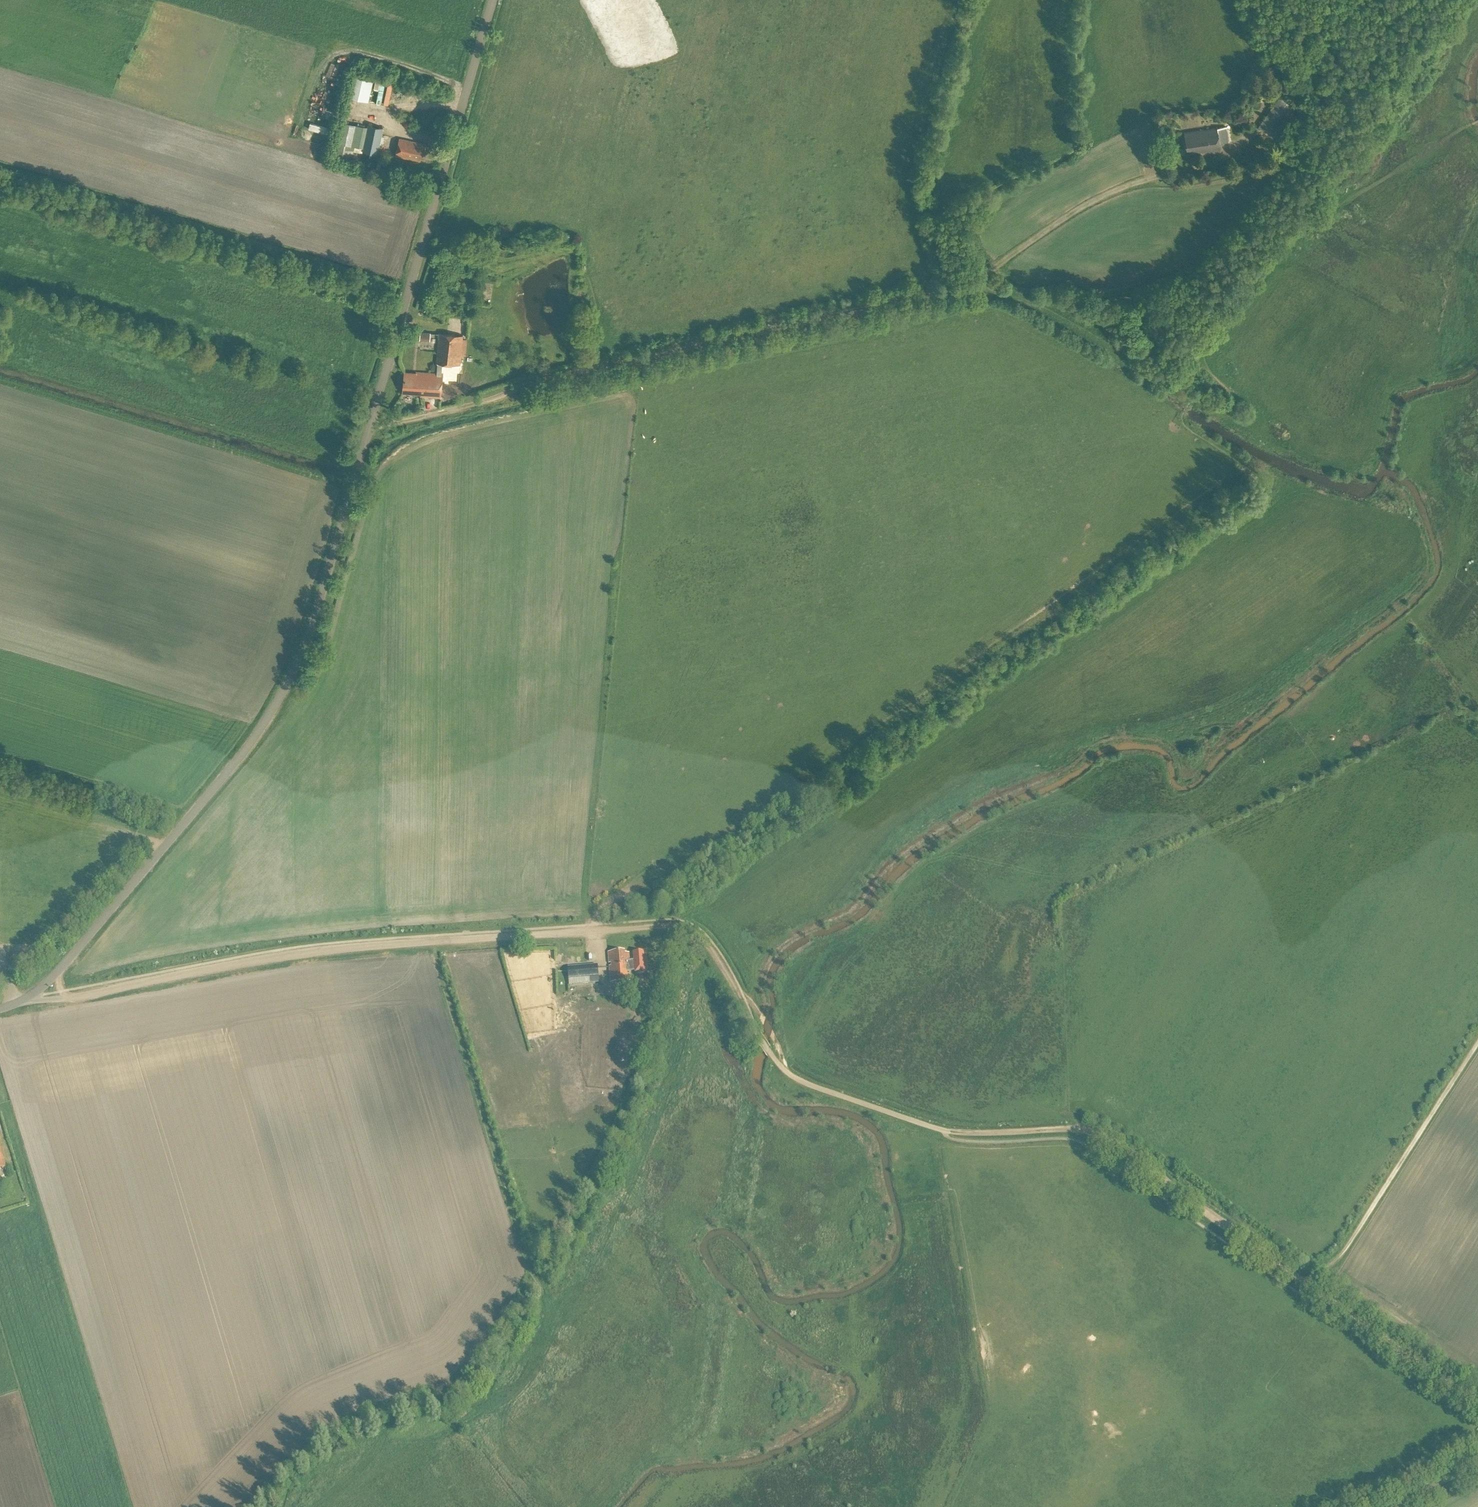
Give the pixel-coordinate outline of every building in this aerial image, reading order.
[(353,73),(348,97),(369,102),(374,78),(353,73)] [(1274,137),(1295,107),(1280,96),(1258,126),(1274,137)] [(351,146),(356,125),(343,123),(339,143),(339,144),(351,146)] [(354,147),(363,149),(368,128),(356,125),(351,146),(354,147)] [(368,125),(368,128),(363,149),(362,152),(378,155),(384,128),(368,125)] [(1220,142),(1228,141),(1226,126),(1184,132),(1186,148),(1189,148),(1190,155),(1221,151),(1220,142)] [(424,157),(427,145),(400,139),(396,156),(421,161),(421,157),(424,157)] [(339,144),(339,143),(335,142),(332,154),(352,158),(354,147),(351,146),(339,144)] [(423,331),(423,339),(433,339),(433,331),(423,331)] [(464,336),(438,334),(436,363),(461,366),(464,336)] [(441,397),(442,374),(416,372),(416,375),(412,375),(412,373),(404,372),(402,392),(413,393),(415,395),(441,397)] [(628,962),(628,954),(623,954),(623,952),(607,953),(608,964),(610,964),(610,967),(608,967),(610,985),(630,983),(630,973),(629,972),(627,972),(627,966),(629,966),(628,962)] [(629,966),(627,966),(627,972),(629,972),(630,973),(634,972),(634,973),(647,972),(645,952),(632,953),(633,961),(628,962),(629,966)] [(569,982),(599,980),(598,966),(568,969),(569,982)]
